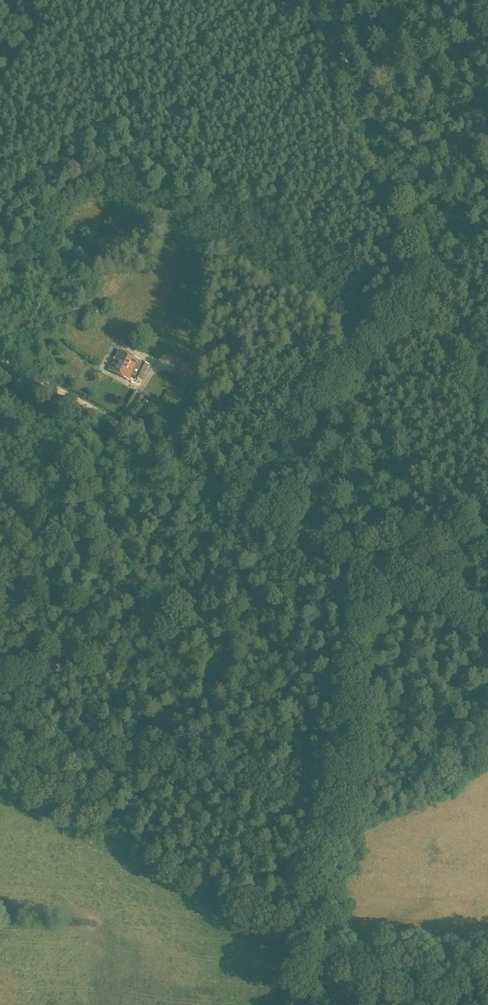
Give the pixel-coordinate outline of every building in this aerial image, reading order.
[(230,353),(234,344),(223,339),(219,348),(230,353)] [(141,380),(148,365),(119,350),(109,369),(129,380),(132,375),(141,380)] [(220,358),(205,355),(203,363),(218,366),(220,358)] [(190,393),(185,400),(191,404),(196,396),(190,392),(190,393)]
